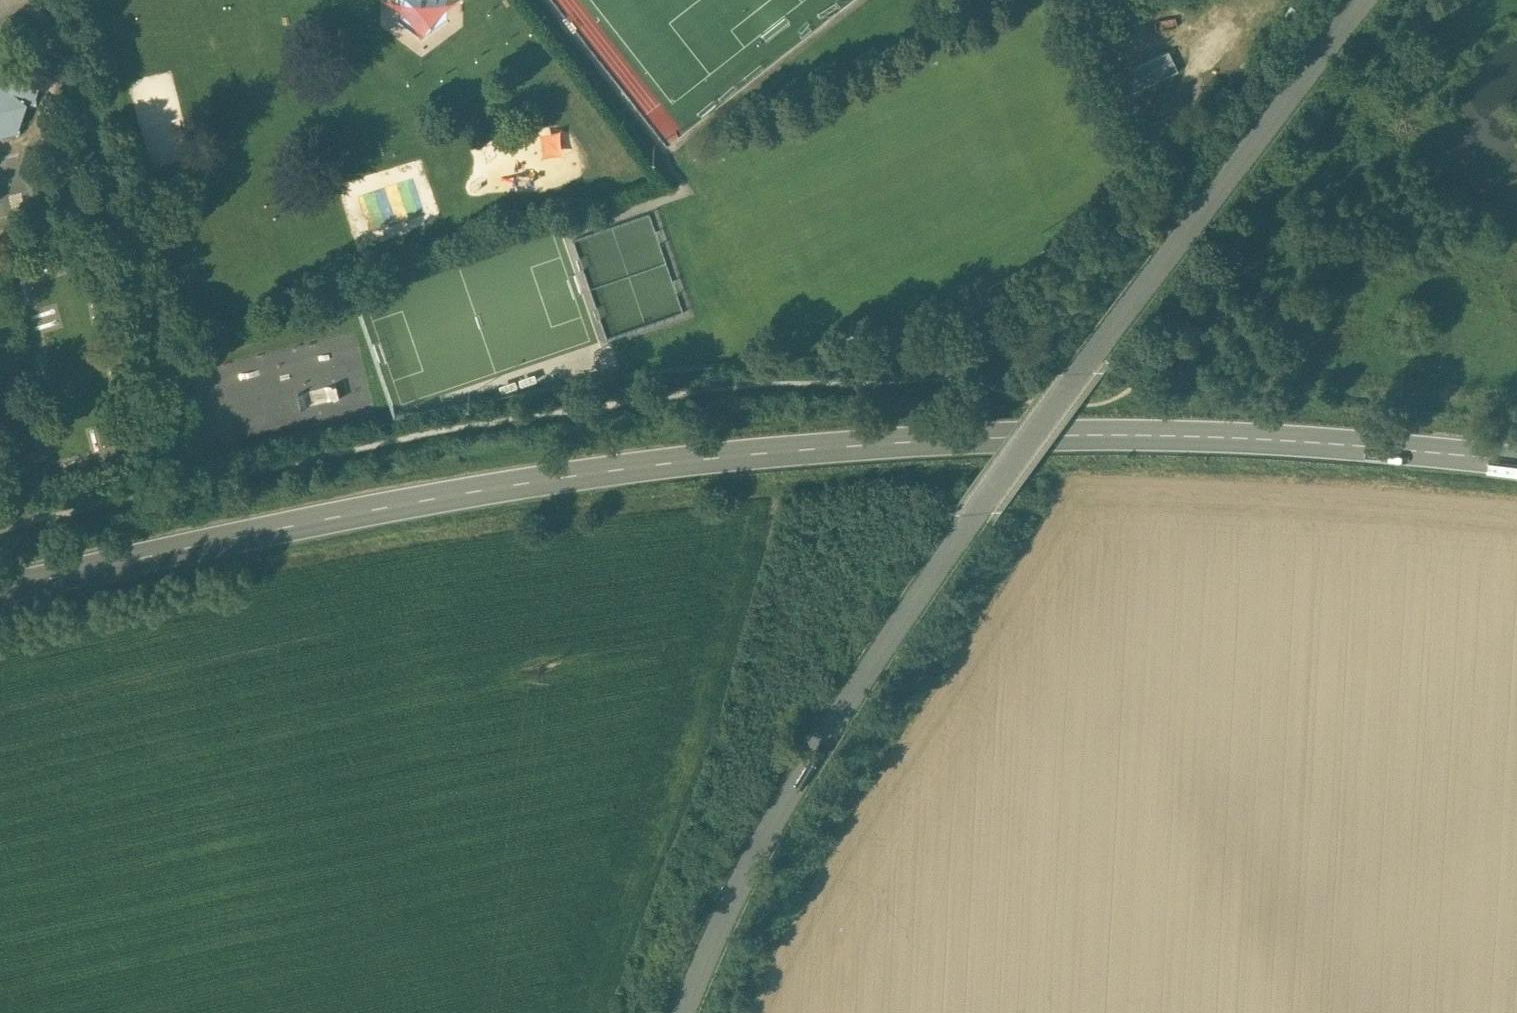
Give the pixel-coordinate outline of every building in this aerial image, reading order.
[(14,128),(22,100),(30,98),(37,75),(30,68),(9,73),(8,75),(3,76),(5,68),(0,62),(0,131),(14,128)]
